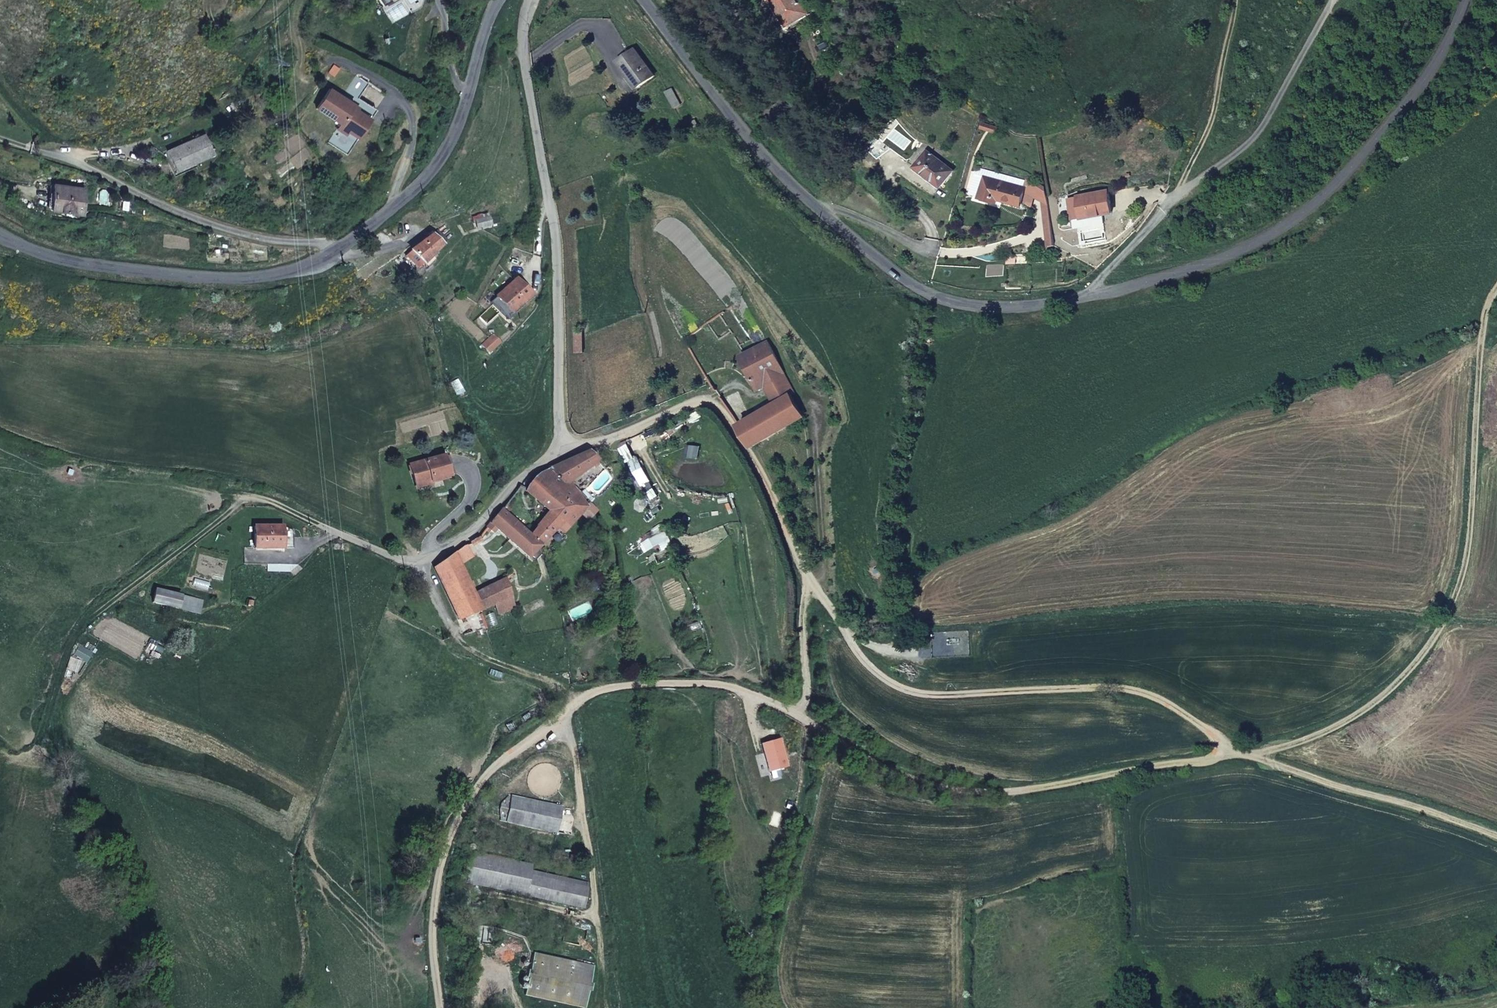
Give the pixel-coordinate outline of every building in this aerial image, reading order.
[(803,4),(809,0),(772,0),(789,26),(809,13),(803,4)] [(655,75),(635,49),(618,62),(637,88),(655,75)] [(360,95),(368,83),(357,75),(349,87),(350,88),(360,95)] [(681,104),(673,88),(665,92),(674,108),(681,104)] [(370,119),(352,107),(354,104),(344,98),(330,89),(317,108),(339,123),(340,124),(339,126),(357,138),(370,119)] [(370,119),(376,109),(348,91),(344,98),(354,104),(352,107),(370,119)] [(346,154),(357,138),(339,126),(340,124),(339,123),(327,142),(346,154)] [(194,161),(213,153),(204,134),(164,152),(174,175),(196,166),(194,161)] [(954,171),(927,151),(915,167),(924,174),(925,172),(934,180),(933,181),(942,187),(954,171)] [(984,176),(985,176),(1026,186),(1027,181),(1008,175),(983,169),(978,167),(971,191),(973,195),(979,196),(984,176)] [(934,180),(925,172),(924,174),(933,181),(934,180)] [(1021,203),(1024,193),(1041,201),(1049,205),(1046,190),(1027,181),(1026,186),(985,176),(984,176),(979,196),(978,198),(993,202),(995,196),(1021,203)] [(81,214),(84,188),(54,184),(51,210),(81,214)] [(1112,213),(1108,191),(1078,196),(1078,197),(1068,199),(1072,220),(1082,218),(1082,219),(1112,213)] [(1021,203),(995,196),(993,202),(996,203),(997,199),(1020,206),(1021,203)] [(490,225),(489,217),(482,218),(476,220),(478,228),(490,225)] [(431,256),(446,241),(444,240),(436,231),(434,232),(411,250),(411,251),(423,263),(428,268),(435,261),(431,256)] [(423,263),(411,251),(406,255),(417,268),(423,263)] [(511,313),(531,295),(516,279),(496,296),(511,313)] [(489,353),(500,342),(493,334),(482,345),(489,353)] [(785,373),(769,342),(742,356),(758,390),(767,386),(769,385),(768,382),(785,373)] [(795,393),(785,373),(768,382),(769,385),(767,386),(776,403),(791,394),(792,395),(795,393)] [(753,447),(804,416),(792,395),(791,394),(776,403),(740,425),(753,447)] [(539,472),(580,515),(586,508),(571,486),(571,485),(572,484),(573,482),(572,481),(572,480),(572,479),(597,460),(587,452),(551,468),(550,467),(539,472)] [(454,475),(449,454),(444,456),(449,477),(454,475)] [(449,477),(444,456),(410,464),(415,483),(430,479),(430,481),(449,477)] [(556,529),(562,535),(580,515),(539,472),(535,476),(531,480),(527,485),(525,490),(549,511),(536,526),(537,527),(532,534),(543,544),(556,529)] [(517,547),(529,558),(541,545),(502,508),(491,522),(497,528),(517,547)] [(491,522),(488,527),(493,532),(497,528),(491,522)] [(254,526),(254,548),(283,548),(283,526),(254,526)] [(556,529),(543,544),(551,546),(562,535),(556,529)] [(661,531),(641,543),(646,552),(657,545),(660,549),(670,543),(667,539),(661,531)] [(455,553),(460,564),(472,557),(466,545),(464,546),(455,553)] [(434,567),(457,620),(480,610),(473,593),(460,564),(455,553),(434,567)] [(506,576),(473,593),(480,610),(494,605),(498,615),(510,610),(510,612),(515,611),(511,597),(506,576)] [(155,589),(152,602),(178,608),(181,595),(155,589)] [(203,600),(181,595),(178,608),(199,613),(203,600)] [(970,656),(968,629),(930,631),(932,658),(970,656)] [(512,795),(506,822),(556,833),(562,806),(512,795)] [(468,849),(461,880),(584,909),(588,887),(531,874),(534,864),(468,849)] [(535,954),(525,993),(584,1006),(594,966),(535,954)]
